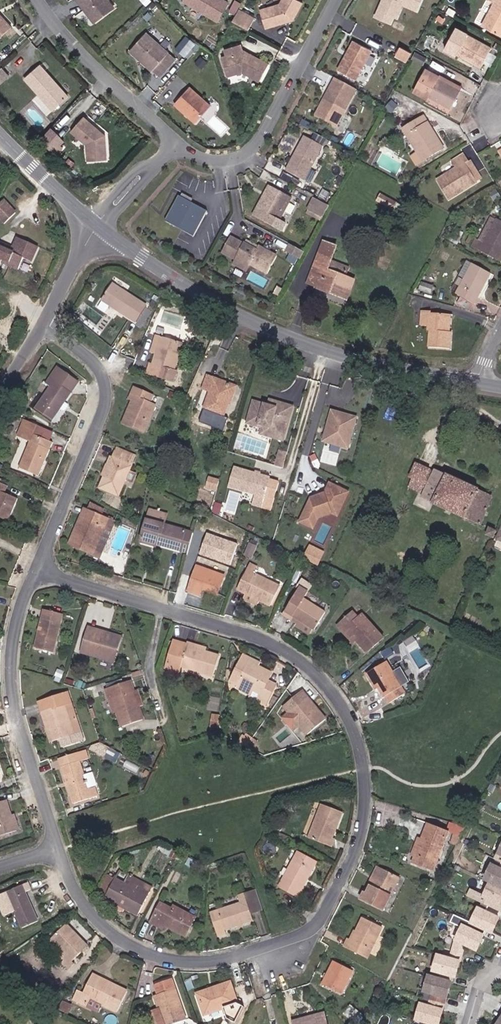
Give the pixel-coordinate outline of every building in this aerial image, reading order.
[(95,23),(108,13),(102,5),(108,0),(109,0),(78,0),(95,23)] [(114,8),(108,0),(102,5),(108,13),(114,8)] [(222,0),(187,0),(186,3),(219,23),(230,4),(222,0)] [(304,5),(295,0),(285,0),(281,6),(261,12),(266,30),(294,22),(304,5)] [(424,0),(388,0),(381,12),(394,19),(398,20),(404,7),(418,13),(424,0)] [(483,27),(500,36),(500,4),(497,2),(483,27)] [(255,21),(240,12),(233,23),(249,32),(255,21)] [(391,25),(394,19),(381,12),(378,19),(391,25)] [(2,15),(0,15),(0,34),(2,37),(13,28),(2,15)] [(367,28),(362,37),(382,48),(387,40),(367,28)] [(481,67),(492,47),(458,29),(447,48),(481,67)] [(169,54),(147,34),(130,53),(153,73),(169,54)] [(188,34),(176,47),(188,58),(200,45),(188,34)] [(356,82),(372,53),(355,44),(338,73),(356,82)] [(260,83),(269,66),(252,57),(245,55),(241,46),(225,51),(227,58),(222,59),(227,78),(242,74),(260,83)] [(401,48),(398,57),(407,61),(411,52),(401,48)] [(68,98),(40,66),(25,79),(54,111),(68,98)] [(462,89),(429,66),(416,88),(453,107),(462,89)] [(9,76),(3,68),(0,71),(0,84),(9,76)] [(357,92),(336,81),(324,103),(324,108),(322,106),(316,117),(337,129),(357,92)] [(211,107),(190,89),(175,106),(196,124),(211,107)] [(446,148),(427,116),(411,125),(424,148),(420,151),(425,160),(446,148)] [(107,161),(106,136),(103,134),(85,117),(72,132),(87,145),(88,162),(107,161)] [(411,125),(407,127),(420,151),(424,148),(411,125)] [(56,154),(68,143),(53,127),(42,137),(56,154)] [(305,183),(324,149),(306,139),(287,173),(305,183)] [(451,199),(479,181),(468,163),(471,160),(466,154),(453,161),(458,169),(439,181),(451,199)] [(473,159),(471,160),(468,163),(479,181),(484,177),(473,159)] [(280,222),(293,200),(270,188),(258,210),(280,222)] [(314,196),(306,211),(322,220),(330,204),(314,196)] [(193,238),(207,213),(179,197),(165,222),(193,238)] [(7,202),(0,207),(0,220),(7,227),(19,215),(7,202)] [(499,216),(485,239),(477,235),(471,245),(498,260),(500,254),(500,217),(499,216)] [(1,261),(11,265),(19,268),(24,257),(32,261),(39,245),(18,236),(13,247),(0,241),(0,262),(1,261)] [(279,259),(262,249),(261,251),(259,254),(247,247),(231,239),(223,254),(236,261),(234,266),(249,274),(252,268),(269,277),(279,259)] [(261,251),(248,244),(247,247),(259,254),(261,251)] [(316,295),(348,306),(355,286),(330,277),(338,254),(325,249),(309,290),(316,293),(316,295)] [(473,263),(465,279),(457,293),(475,303),(493,273),(473,263)] [(457,293),(465,279),(459,275),(451,290),(457,293)] [(134,318),(145,304),(112,280),(102,294),(134,318)] [(434,293),(436,284),(423,282),(421,291),(434,293)] [(67,308),(64,313),(69,317),(72,313),(67,308)] [(448,315),(425,311),(424,327),(431,328),(430,333),(433,333),(433,349),(453,350),(453,333),(448,333),(448,315)] [(149,345),(155,347),(159,334),(153,332),(149,345)] [(179,340),(159,334),(155,347),(150,363),(148,362),(146,369),(172,376),(175,370),(171,369),(179,340)] [(29,409),(47,417),(67,374),(44,363),(38,377),(42,379),(29,409)] [(201,405),(221,411),(230,380),(203,371),(199,385),(207,387),(201,405)] [(130,402),(121,421),(142,431),(153,404),(145,400),(148,394),(130,386),(127,394),(132,397),(130,402)] [(267,423),(269,428),(267,434),(279,438),(289,403),(273,398),(271,403),(263,401),(248,398),(242,418),(267,423)] [(358,419),(334,412),(325,442),(334,445),(335,442),(340,444),(340,447),(349,450),(358,419)] [(37,473),(49,444),(50,441),(51,440),(31,432),(35,423),(24,418),(17,434),(28,439),(16,465),(35,473),(36,474),(37,473)] [(242,421),(260,425),(269,428),(267,423),(242,418),(242,421)] [(258,432),(267,434),(269,428),(260,425),(258,432)] [(133,453),(114,445),(110,454),(98,484),(117,492),(124,476),(129,478),(133,470),(127,468),(133,453)] [(283,449),(275,447),(271,463),(279,465),(283,449)] [(496,497),(425,462),(413,486),(428,493),(425,498),(484,526),(496,497)] [(229,465),(224,485),(261,494),(258,503),(268,506),(275,479),(265,477),(265,474),(229,465)] [(206,477),(204,484),(214,487),(216,479),(206,477)] [(6,484),(0,482),(0,517),(5,520),(15,498),(3,492),(6,484)] [(348,492),(329,483),(324,493),(310,498),(299,522),(312,529),(317,518),(331,513),(337,516),(348,492)] [(86,509),(101,515),(104,510),(89,503),(86,509)] [(156,511),(146,508),(138,539),(155,544),(176,549),(181,530),(162,526),(152,523),(156,511)] [(86,509),(83,517),(79,516),(66,545),(87,553),(93,538),(98,540),(108,518),(101,515),(86,509)] [(162,526),(166,513),(156,511),(152,523),(162,526)] [(87,553),(99,558),(115,521),(108,518),(98,540),(93,538),(87,553)] [(186,532),(181,530),(176,549),(181,550),(186,532)] [(236,543),(207,533),(199,554),(229,564),(236,543)] [(137,543),(154,548),(155,544),(138,539),(137,543)] [(320,564),(326,550),(311,543),(304,557),(320,564)] [(245,555),(246,548),(239,546),(237,553),(245,555)] [(252,569),(255,563),(246,559),(236,583),(244,587),(243,591),(255,596),(266,601),(275,580),(252,569)] [(195,594),(198,586),(204,588),(217,593),(223,575),(196,565),(186,591),(195,594)] [(298,592),(301,586),(293,582),(283,608),(299,615),(296,624),(307,627),(310,620),(314,623),(322,603),(298,592)] [(239,597),(253,603),(255,596),(243,591),(244,587),(236,583),(234,588),(241,591),(239,597)] [(198,586),(195,594),(201,596),(204,588),(198,586)] [(359,612),(354,616),(349,610),(332,624),(338,631),(343,627),(354,639),(363,650),(380,636),(359,612)] [(50,655),(59,616),(40,611),(31,651),(50,655)] [(338,631),(348,643),(354,639),(343,627),(338,631)] [(101,633),(88,629),(80,655),(110,664),(116,643),(100,638),(101,633)] [(101,633),(100,638),(116,643),(118,638),(101,633)] [(193,644),(173,641),(167,662),(178,665),(211,675),(216,657),(203,653),(192,650),(193,644)] [(203,653),(204,647),(193,644),(192,650),(203,653)] [(243,650),(241,656),(259,665),(262,659),(243,650)] [(233,671),(242,675),(240,681),(261,692),(256,701),(266,706),(275,687),(266,682),(272,672),(259,665),(241,656),(233,671)] [(389,672),(380,658),(359,669),(369,686),(374,684),(379,693),(382,691),(387,698),(400,691),(389,672)] [(165,668),(176,671),(178,665),(167,662),(165,668)] [(402,680),(395,668),(389,672),(396,683),(402,680)] [(230,677),(240,681),(242,675),(233,671),(230,677)] [(140,720),(128,682),(107,689),(120,727),(140,720)] [(304,700),(308,697),(303,691),(280,707),(288,716),(292,713),(297,721),(308,734),(326,719),(311,701),(307,704),(304,700)] [(84,733),(71,692),(38,701),(50,744),(84,733)] [(288,716),(293,723),(297,721),(292,713),(288,716)] [(244,745),(251,735),(245,731),(238,741),(244,745)] [(258,740),(251,735),(244,745),(252,749),(258,740)] [(56,761),(58,767),(77,762),(75,756),(56,761)] [(90,758),(83,760),(86,771),(93,769),(90,758)] [(86,790),(77,762),(58,767),(72,806),(97,798),(94,788),(86,790)] [(17,830),(6,800),(0,802),(0,837),(17,830)] [(328,833),(338,808),(318,800),(304,834),(327,843),(331,834),(328,833)] [(443,827),(423,821),(417,836),(412,853),(409,861),(430,867),(443,827)] [(412,853),(417,836),(413,835),(407,852),(412,853)] [(297,896),(316,860),(298,852),(280,887),(297,896)] [(488,882),(494,885),(483,912),(475,926),(470,923),(466,929),(460,943),(480,953),(484,937),(474,933),(477,927),(495,935),(499,920),(489,915),(495,902),(500,905),(500,856),(488,882)] [(373,864),(360,890),(365,892),(377,866),(373,864)] [(397,874),(377,866),(365,892),(360,890),(355,899),(379,911),(397,874)] [(120,883),(113,879),(105,897),(137,914),(151,884),(126,872),(120,883)] [(97,894),(105,897),(113,879),(106,876),(97,894)] [(23,884),(6,890),(19,928),(36,922),(23,884)] [(244,900),(239,902),(204,913),(212,937),(222,933),(221,929),(250,919),(249,912),(262,908),(256,888),(242,892),(244,900)] [(194,915),(173,905),(171,909),(159,903),(151,921),(162,927),(163,925),(165,921),(185,931),(194,915)] [(384,927),(363,918),(353,941),(348,939),(345,948),(365,957),(368,949),(373,951),(384,927)] [(165,921),(163,925),(184,934),(185,931),(165,921)] [(84,955),(80,951),(87,945),(69,925),(52,940),(65,955),(59,960),(71,973),(77,967),(74,964),(84,955)] [(87,945),(80,951),(84,955),(91,949),(87,945)] [(373,951),(368,949),(365,957),(369,959),(373,951)] [(443,1013),(432,1010),(436,996),(447,999),(449,991),(452,992),(454,985),(443,982),(445,975),(455,978),(462,964),(441,958),(436,980),(432,979),(420,1022),(425,1023),(442,1023),(443,1013)] [(344,996),(355,971),(334,962),(323,986),(344,996)] [(85,1008),(90,999),(117,1012),(127,991),(98,981),(100,978),(93,974),(84,993),(78,990),(73,1002),(85,1008)] [(153,984),(158,995),(155,996),(159,1011),(164,1023),(173,1023),(185,1020),(171,978),(153,984)] [(229,982),(212,988),(213,992),(199,997),(205,1014),(221,1008),(223,1015),(239,1010),(229,982)] [(198,993),(199,997),(213,992),(212,988),(198,993)] [(62,1004),(60,1011),(68,1015),(71,1007),(62,1004)] [(353,1010),(347,1016),(356,1023),(358,1023),(363,1019),(353,1010)] [(159,1011),(154,1013),(158,1023),(164,1023),(159,1011)] [(325,1015),(295,1021),(296,1023),(327,1023),(325,1015)]
